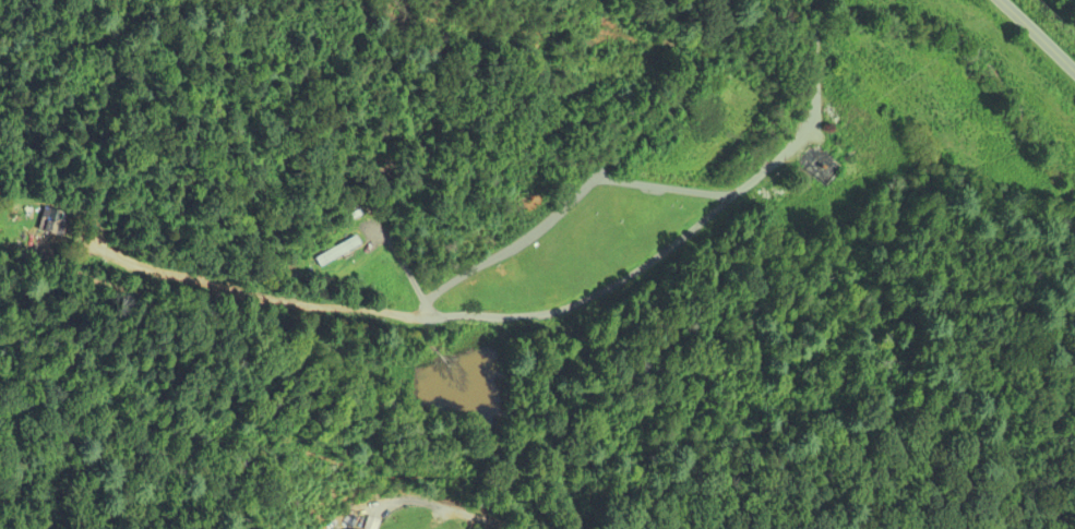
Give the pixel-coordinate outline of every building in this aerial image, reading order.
[(802,166),(833,190),(849,169),(817,146),(802,166)] [(368,213),(360,201),(348,209),(356,221),(368,213)] [(43,233),(67,239),(74,216),(50,209),(43,233)] [(322,261),(328,270),(366,246),(360,237),(322,261)]
